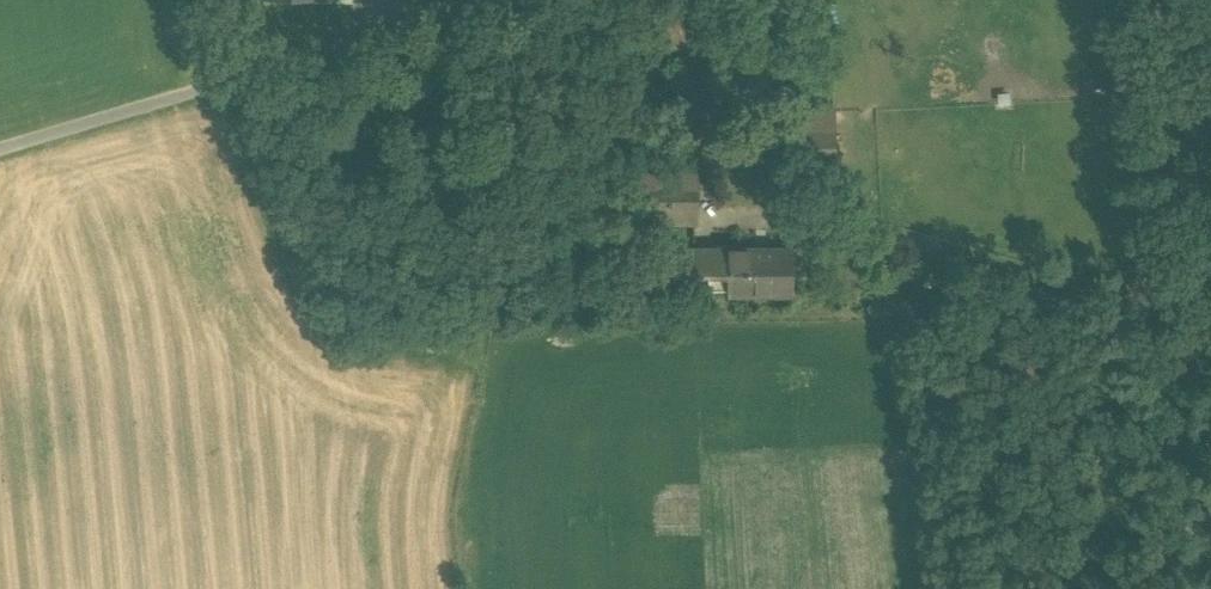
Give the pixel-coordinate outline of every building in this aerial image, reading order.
[(846,142),(794,140),(793,167),(845,169),(846,142)] [(798,231),(701,229),(700,301),(796,303),(798,231)]
